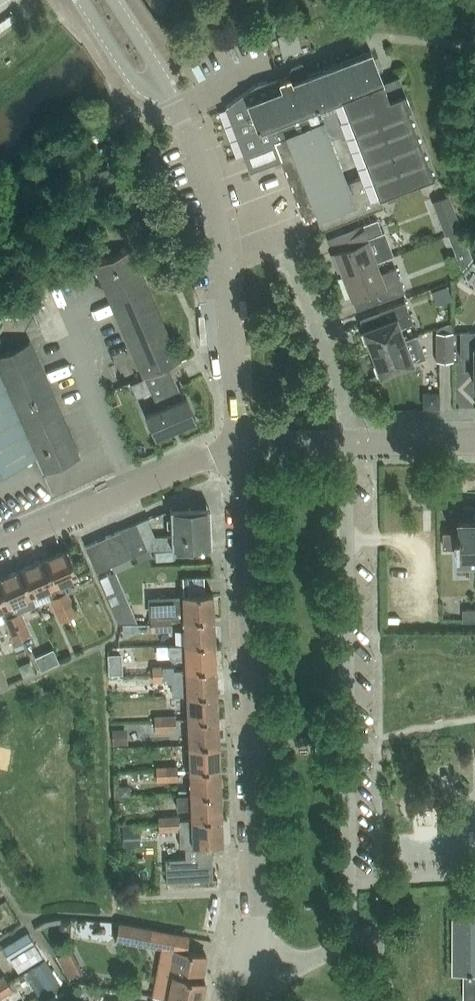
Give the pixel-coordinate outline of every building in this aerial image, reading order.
[(379,197),(433,177),(408,109),(411,108),(399,76),(383,82),(371,51),(370,51),(370,52),(307,75),(303,63),(296,66),(289,76),(257,85),(227,108),(244,154),(274,142),(303,217),(316,212),(318,218),(340,210),(345,221),(383,207),(379,197)] [(377,219),(351,229),(328,237),(333,251),(342,274),(376,261),(376,262),(391,256),(386,243),(377,219)] [(142,272),(131,249),(131,247),(94,263),(143,375),(145,375),(169,364),(179,360),(141,272),(142,272)] [(376,261),(342,274),(350,297),(373,289),(378,302),(404,292),(395,268),(380,273),(376,262),(376,261)] [(65,283),(70,299),(82,296),(76,279),(65,283)] [(352,297),(355,311),(368,308),(365,295),(352,297)] [(371,352),(404,340),(399,327),(412,322),(404,301),(378,311),(382,322),(363,330),(371,352)] [(453,360),(453,332),(451,332),(451,323),(437,328),(437,332),(436,332),(436,360),(453,360)] [(460,332),(460,357),(474,357),(474,385),(474,331),(460,332)] [(425,358),(422,348),(417,335),(404,340),(371,352),(380,375),(425,358)] [(43,472),(80,456),(30,341),(0,354),(0,373),(43,472)] [(183,397),(178,386),(169,364),(145,375),(154,397),(156,397),(161,407),(145,414),(155,437),(196,419),(186,396),(183,397)] [(35,456),(42,472),(43,472),(0,373),(0,471),(35,456)] [(34,498),(18,467),(0,476),(0,515),(34,498)] [(465,506),(465,518),(460,518),(460,530),(459,530),(442,531),(443,548),(459,547),(460,547),(460,560),(474,560),(474,505),(465,506)] [(172,547),(211,546),(209,506),(170,508),(171,536),(172,547)] [(172,547),(171,536),(154,536),(147,518),(120,530),(131,556),(134,554),(138,562),(150,557),(147,549),(172,548),(172,547)] [(131,556),(120,530),(119,530),(85,545),(96,571),(131,556)] [(56,609),(71,602),(66,591),(67,591),(63,582),(78,575),(67,549),(43,559),(58,594),(51,598),(56,609)] [(35,604),(51,598),(58,594),(43,559),(20,569),(31,596),(35,604)] [(149,561),(134,565),(137,576),(152,572),(149,561)] [(31,596),(20,569),(0,578),(0,587),(12,615),(20,611),(16,602),(31,596)] [(20,611),(12,615),(0,587),(0,609),(4,618),(5,618),(10,629),(25,623),(20,611)] [(183,620),(213,619),(212,593),(149,596),(151,631),(161,630),(160,616),(171,616),(171,620),(183,619),(183,620)] [(71,602),(56,609),(61,620),(77,614),(71,602)] [(172,630),(171,620),(171,616),(160,616),(161,630),(172,630)] [(184,645),(214,643),(213,619),(183,620),(184,645)] [(25,623),(10,629),(15,641),(30,634),(25,623)] [(185,646),(172,646),(173,659),(185,658),(186,670),(216,668),(214,643),(184,645),(185,646)] [(111,659),(112,675),(125,675),(125,658),(111,659)] [(152,682),(163,681),(162,665),(152,666),(152,682)] [(173,681),(173,669),(173,665),(162,665),(163,681),(173,681)] [(187,695),(217,693),(216,668),(186,670),(173,670),(174,683),(186,682),(187,695)] [(188,720),(218,718),(217,693),(187,695),(188,720)] [(155,731),(165,730),(164,715),(154,716),(155,731)] [(165,730),(175,730),(175,715),(164,715),(165,730)] [(189,745),(219,743),(218,718),(188,720),(189,745)] [(126,724),(127,742),(150,742),(150,723),(126,724)] [(190,770),(220,768),(219,743),(189,745),(190,770)] [(167,781),(178,780),(177,765),(166,766),(167,781)] [(156,781),(167,781),(166,766),(156,766),(156,781)] [(191,794),(221,793),(220,768),(190,770),(191,794)] [(192,819),(222,818),(221,793),(191,794),(191,795),(177,796),(177,809),(191,808),(192,819)] [(159,830),(169,830),(169,816),(158,816),(159,830)] [(222,818),(192,819),(180,820),(179,816),(169,816),(169,830),(180,830),(180,846),(185,846),(211,844),(223,844),(222,818)] [(167,881),(216,879),(217,879),(217,878),(213,878),(211,844),(185,846),(186,858),(166,859),(167,881)] [(455,913),(455,949),(455,972),(465,972),(465,1000),(474,1000),(474,913),(455,913)] [(116,939),(149,945),(152,929),(119,923),(116,939)] [(27,932),(4,947),(11,959),(35,944),(27,932)] [(174,949),(165,948),(156,996),(169,999),(168,999),(181,1000),(201,1000),(205,980),(202,979),(206,955),(174,949)] [(68,950),(57,955),(69,979),(80,974),(68,950)] [(31,967),(46,990),(57,983),(43,961),(31,967)] [(2,996),(13,989),(4,975),(0,978),(0,992),(2,996)]
